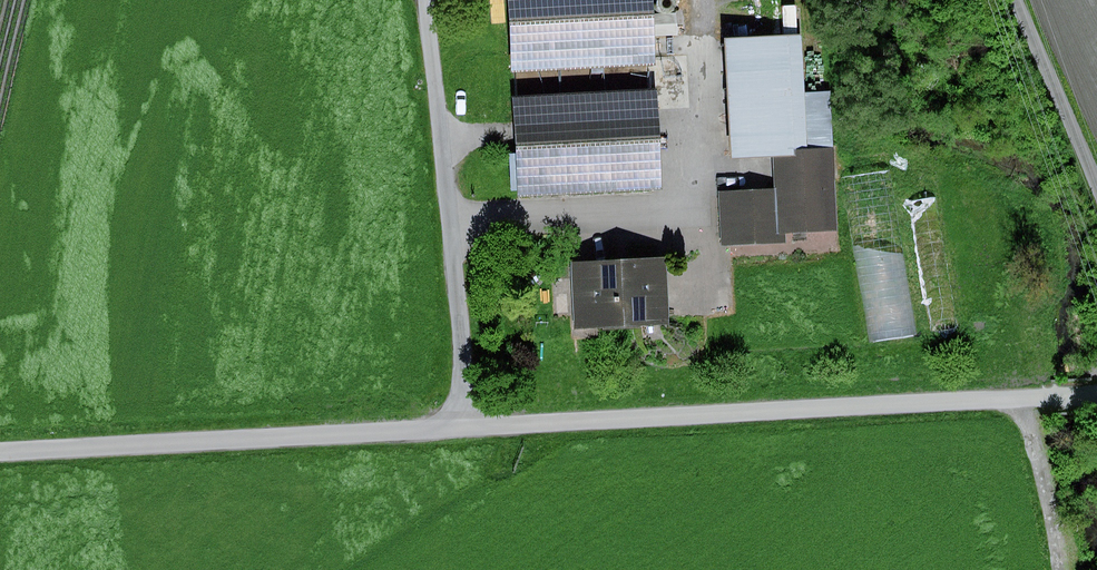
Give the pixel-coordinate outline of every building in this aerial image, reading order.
[(492,63),(638,54),(635,0),(488,0),(492,63)] [(787,36),(704,40),(710,159),(792,155),(787,36)] [(641,91),(495,98),(499,186),(645,179),(641,91)] [(919,332),(893,164),(847,171),(872,339),(919,332)] [(773,188),(710,191),(713,248),(776,244),(773,188)] [(911,196),(937,328),(963,323),(938,191),(911,196)] [(652,259),(558,263),(561,332),(655,328),(652,259)]
